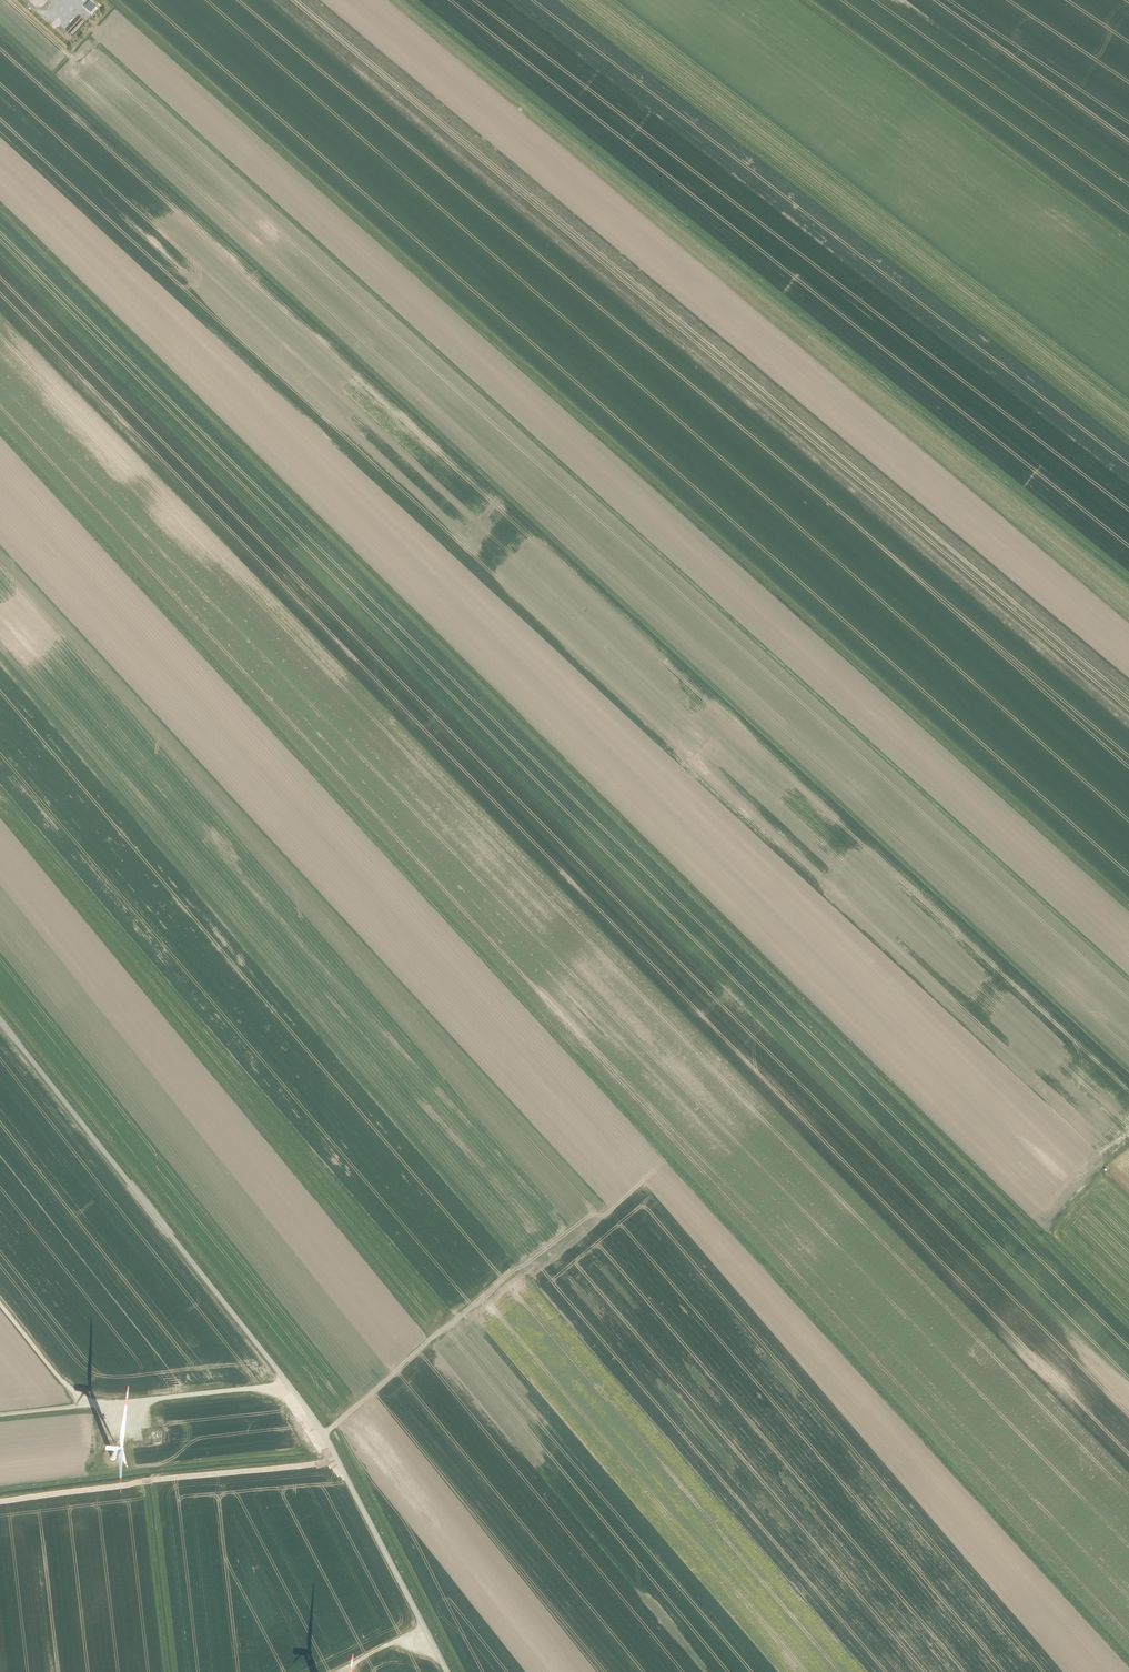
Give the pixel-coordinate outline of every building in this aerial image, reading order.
[(96,6),(90,0),(84,7),(90,13),(96,6)] [(75,16),(63,29),(72,37),(84,24),(75,16)]
